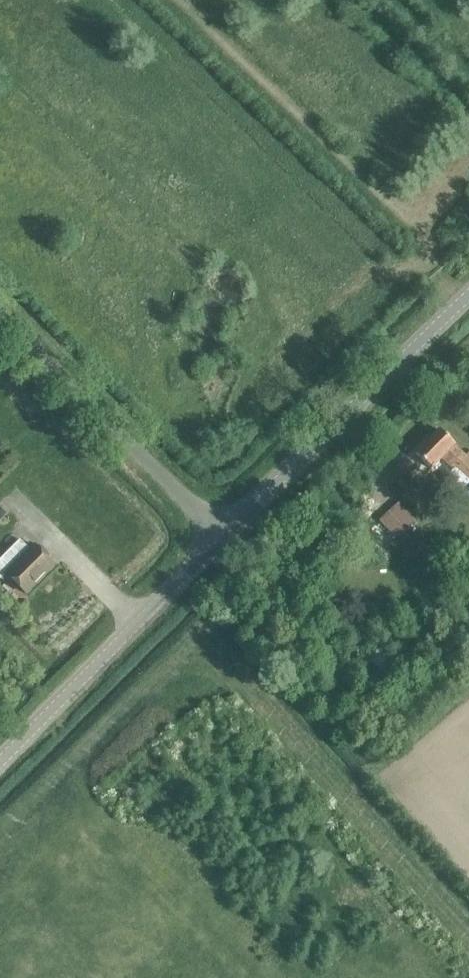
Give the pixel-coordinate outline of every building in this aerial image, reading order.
[(442,459),(453,470),(466,457),(454,446),(455,446),(439,431),(415,455),(431,470),(442,459)] [(8,457),(1,451),(0,451),(0,466),(8,457)] [(379,521),(394,540),(414,523),(399,505),(379,521)] [(30,550),(20,540),(0,560),(0,580),(1,580),(6,575),(27,595),(55,567),(34,546),(30,550)]
